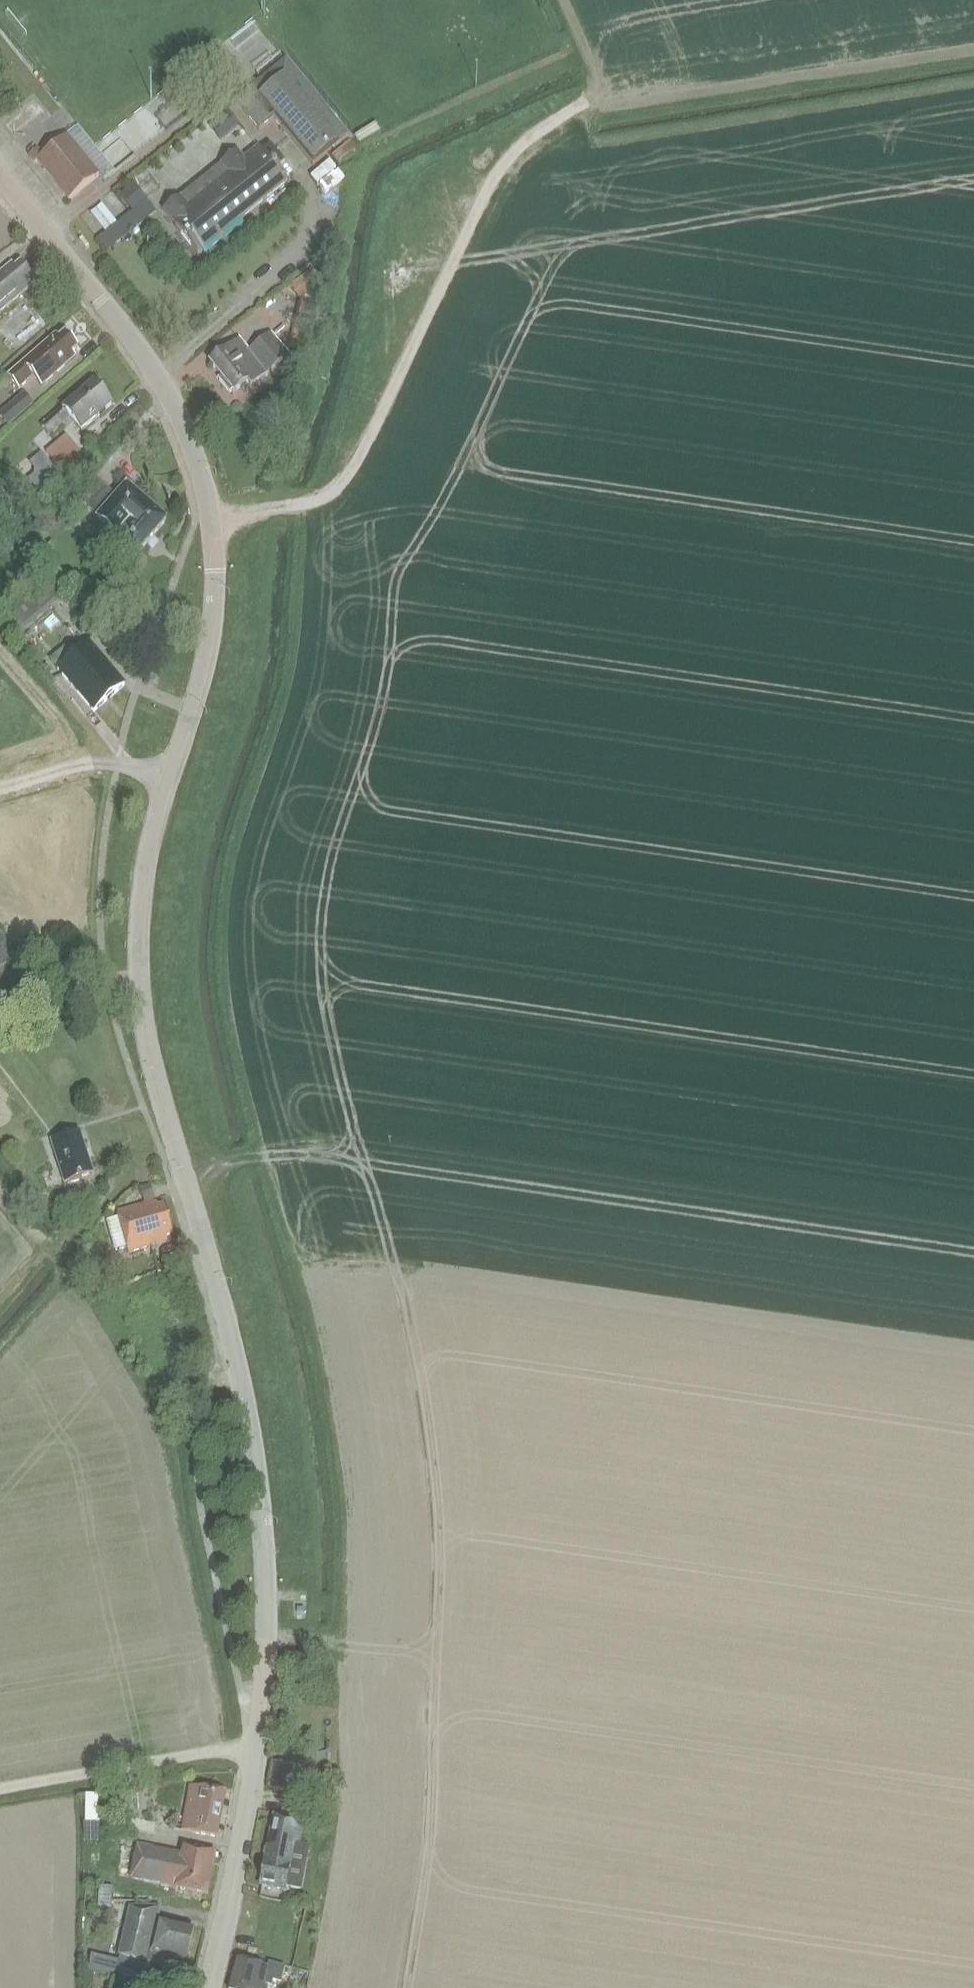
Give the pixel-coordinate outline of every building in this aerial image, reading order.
[(287,61),(236,102),(259,131),(275,118),(313,166),(348,138),(287,61)] [(16,133),(42,111),(34,102),(8,125),(16,133)] [(229,113),(218,122),(229,134),(240,126),(229,113)] [(37,161),(69,200),(99,176),(66,136),(43,155),(38,148),(29,155),(35,162),(37,161)] [(340,162),(359,149),(354,142),(335,155),(340,162)] [(198,255),(288,182),(277,169),(285,163),(271,144),(262,151),(260,147),(244,160),(237,152),(164,211),(176,226),(175,227),(198,255)] [(133,185),(119,196),(132,212),(143,203),(146,200),(139,192),(133,185)] [(107,231),(120,223),(106,203),(93,211),(107,231)] [(21,265),(15,269),(12,265),(0,275),(0,313),(31,287),(27,283),(33,279),(21,265)] [(300,301),(322,284),(312,271),(290,288),(300,301)] [(72,353),(77,349),(65,335),(60,339),(56,335),(9,376),(20,390),(34,378),(42,387),(76,357),(72,353)] [(251,386),(288,355),(272,335),(249,353),(239,341),(211,363),(224,379),(220,381),(230,393),(233,391),(234,392),(247,382),(251,386)] [(49,435),(71,417),(82,431),(113,405),(93,382),(42,426),(49,435)] [(0,411),(0,415),(8,425),(34,403),(23,391),(0,411)] [(43,486),(58,473),(47,460),(35,470),(34,476),(43,486)] [(99,482),(81,503),(98,518),(97,519),(107,528),(100,536),(111,546),(116,541),(135,557),(167,521),(127,486),(117,497),(99,482)] [(20,631),(48,607),(35,592),(7,616),(20,631)] [(125,686),(89,643),(72,657),(57,670),(94,713),(125,686)] [(65,649),(51,662),(57,670),(72,657),(65,649)] [(24,999),(3,973),(11,967),(10,965),(8,947),(9,946),(0,935),(0,1018),(24,999)] [(65,1184),(93,1175),(79,1133),(51,1142),(65,1184)] [(166,1237),(173,1234),(165,1205),(157,1207),(156,1202),(117,1214),(119,1218),(107,1222),(115,1251),(127,1247),(129,1254),(167,1241),(166,1237)] [(217,1838),(226,1793),(191,1787),(183,1831),(217,1838)] [(299,1845),(303,1821),(274,1816),(268,1848),(266,1850),(265,1855),(266,1858),(265,1862),(260,1886),(284,1891),(293,1844),(299,1845)] [(165,1854),(159,1886),(207,1895),(213,1863),(165,1854)] [(146,1984),(152,1960),(164,1962),(165,1959),(187,1964),(195,1932),(159,1924),(162,1911),(150,1911),(150,1903),(135,1902),(134,1910),(131,1910),(120,1958),(121,1959),(117,1977),(146,1984)] [(281,1984),(285,1968),(268,1963),(267,1968),(237,1960),(230,1987),(266,1987),(268,1980),(281,1984)]
